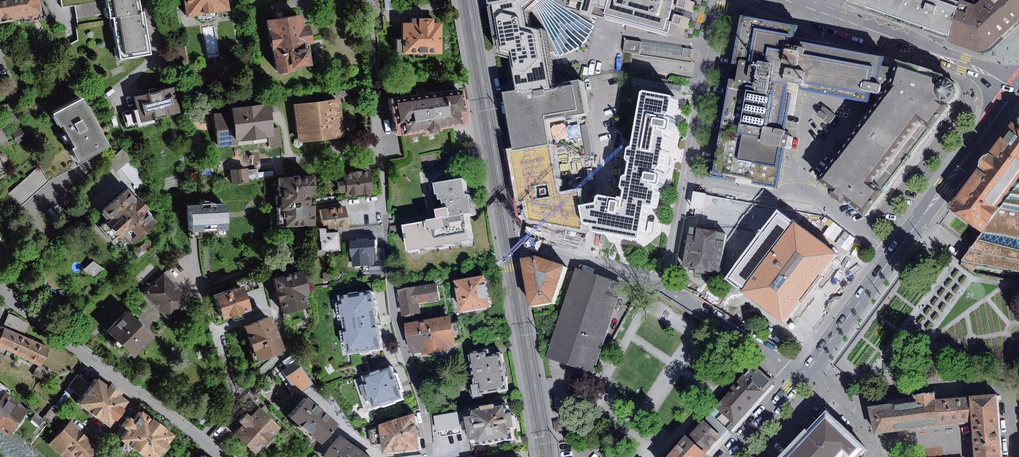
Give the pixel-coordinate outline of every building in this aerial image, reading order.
[(1,20),(22,17),(23,23),(42,20),(39,0),(0,0),(0,16),(1,20)] [(105,0),(61,0),(62,8),(75,6),(78,19),(108,14),(105,0)] [(108,18),(112,18),(139,13),(137,0),(105,0),(108,14),(108,18)] [(231,10),(229,0),(185,0),(188,17),(231,10)] [(500,55),(515,59),(520,90),(522,90),(523,93),(526,92),(527,95),(554,90),(554,87),(548,53),(544,30),(532,27),(530,11),(541,0),(491,0),(500,55)] [(548,53),(553,51),(555,55),(558,54),(560,57),(564,54),(565,55),(570,51),(571,53),(576,49),(576,50),(580,47),(581,48),(585,44),(584,43),(587,39),(586,38),(589,35),(592,30),(594,26),(593,26),(596,21),(591,18),(592,16),(583,14),(584,11),(570,8),(569,0),(541,0),(530,11),(532,27),(544,30),(548,53)] [(676,25),(685,27),(692,1),(689,0),(569,0),(570,8),(584,11),(583,14),(592,16),(673,38),(676,25)] [(895,21),(902,0),(846,0),(845,4),(886,18),(895,21)] [(955,0),(902,0),(895,21),(920,29),(946,38),(958,1),(955,0)] [(976,49),(981,49),(984,49),(987,47),(1001,36),(986,20),(992,14),(978,1),(974,4),(962,0),(959,0),(958,1),(946,38),(970,46),(976,49)] [(978,1),(992,14),(986,20),(1001,36),(1018,18),(1018,14),(1005,0),(979,0),(978,1)] [(1018,14),(1018,0),(1005,0),(1018,14)] [(139,13),(112,18),(119,60),(150,55),(143,13),(139,13)] [(301,15),(268,20),(276,74),(294,71),(294,67),(310,65),(308,46),(313,45),(309,25),(303,26),(301,15)] [(396,51),(435,51),(435,20),(426,20),(426,15),(410,15),(410,20),(396,20),(396,51)] [(793,25),(740,16),(710,176),(775,188),(783,147),(784,147),(785,146),(787,137),(787,136),(786,134),(784,134),(792,85),(798,86),(798,90),(867,102),(869,92),(874,93),(873,97),(879,98),(887,87),(891,69),(878,66),(880,57),(819,46),(800,43),(800,47),(789,45),(793,25)] [(119,60),(112,18),(108,18),(75,25),(78,41),(68,46),(84,74),(122,66),(119,60)] [(624,39),(622,51),(638,53),(640,41),(624,39)] [(683,47),(642,41),(640,51),(681,56),(683,47)] [(692,49),(684,48),(682,56),(691,58),(692,49)] [(955,91),(955,89),(954,86),(953,84),(952,81),(950,80),(948,79),(945,78),(941,79),(943,75),(918,66),(895,59),(891,69),(887,87),(879,98),(815,180),(829,190),(828,191),(828,194),(833,198),(838,202),(841,202),(843,201),(862,216),(883,191),(882,190),(905,159),(921,138),(928,129),(947,105),(943,102),(945,102),(947,101),(950,99),(952,98),(953,96),(954,94),(955,91)] [(632,76),(631,84),(681,93),(682,85),(632,76)] [(523,93),(522,90),(520,90),(507,93),(518,154),(553,148),(549,120),(570,117),(571,122),(577,120),(577,117),(590,114),(584,80),(568,83),(568,84),(554,87),(554,90),(527,95),(526,92),(523,93)] [(384,97),(388,121),(392,121),(394,132),(416,129),(416,132),(435,129),(435,125),(462,121),(456,85),(384,97)] [(139,128),(157,123),(156,119),(182,113),(176,88),(136,98),(139,109),(135,110),(139,126),(139,128)] [(597,231),(641,239),(648,205),(654,206),(657,204),(658,191),(656,189),(657,185),(660,185),(662,184),(663,179),(664,174),(662,172),(659,172),(660,168),(663,166),(668,137),(666,134),(667,130),(669,131),(672,129),(673,125),(674,121),(672,118),(669,118),(670,114),(673,112),(675,99),(673,96),(647,91),(644,93),(634,148),(633,148),(631,149),(629,159),(630,161),(632,162),(630,176),(628,176),(625,177),(624,187),(625,190),(627,190),(625,200),(602,196),(600,198),(599,203),(584,206),(586,216),(588,223),(595,225),(595,228),(597,231)] [(334,97),(289,103),(293,140),(338,135),(334,97)] [(108,148),(81,99),(53,115),(59,127),(61,126),(65,133),(60,135),(64,143),(70,139),(73,145),(74,147),(71,148),(80,164),(108,148)] [(0,108),(0,111),(2,116),(17,109),(13,102),(0,108)] [(270,137),(274,137),(273,128),(271,106),(233,109),(233,112),(215,114),(218,147),(239,145),(238,140),(270,137)] [(824,107),(821,107),(817,113),(817,115),(828,123),(830,123),(835,117),(834,115),(824,107)] [(139,126),(135,110),(123,113),(127,129),(139,126)] [(0,120),(5,128),(18,121),(13,113),(0,120)] [(1017,117),(1011,121),(947,208),(981,233),(1018,174),(1018,116),(1017,117)] [(586,124),(580,125),(586,155),(592,154),(586,124)] [(280,127),(273,128),(274,137),(270,137),(271,148),(282,147),(280,127)] [(21,128),(12,133),(18,144),(27,139),(21,128)] [(39,165),(50,181),(80,164),(71,148),(74,147),(73,145),(39,165)] [(553,148),(518,154),(529,217),(561,212),(562,220),(586,216),(584,206),(583,199),(589,198),(586,181),(572,184),(571,178),(559,180),(553,148)] [(123,149),(108,163),(117,173),(121,169),(132,160),(123,149)] [(8,171),(5,164),(7,164),(8,162),(8,160),(7,157),(6,155),(4,154),(2,153),(0,154),(0,175),(8,171)] [(132,160),(121,169),(141,191),(149,184),(140,168),(132,160)] [(39,165),(9,193),(20,208),(50,181),(39,165)] [(243,166),(226,169),(229,183),(246,180),(244,170),(243,166)] [(256,168),(244,170),(246,180),(257,179),(256,168)] [(340,194),(365,191),(362,169),(337,172),(337,178),(331,178),(332,191),(340,190),(340,194)] [(272,225),(308,223),(307,201),(301,201),(301,191),(307,191),(306,172),(269,174),(272,225)] [(981,233),(961,261),(974,275),(1018,284),(1018,174),(981,233)] [(405,227),(410,254),(472,242),(467,216),(476,215),(472,197),(469,197),(466,180),(437,186),(439,196),(441,195),(442,201),(446,200),(447,209),(437,210),(439,220),(405,227)] [(122,235),(132,246),(158,224),(148,212),(151,209),(142,199),(139,201),(129,191),(103,214),(110,222),(103,228),(115,241),(122,235)] [(332,196),(314,199),(315,204),(333,201),(332,196)] [(187,205),(189,231),(225,229),(223,204),(213,204),(213,203),(207,203),(207,202),(206,201),(204,200),(202,201),(201,202),(201,203),(199,203),(199,205),(187,205)] [(765,220),(784,234),(794,222),(798,225),(803,219),(800,216),(781,202),(780,201),(765,220)] [(340,204),(315,208),(317,222),(322,221),(323,226),(332,224),(333,227),(343,226),(340,204)] [(742,290),(785,323),(811,289),(837,255),(798,225),(794,222),(784,234),(749,280),(743,288),(742,290)] [(313,250),(335,248),(333,229),(319,230),(318,226),(311,226),(313,250)] [(718,273),(726,233),(689,228),(683,267),(695,269),(694,273),(708,276),(708,272),(718,273)] [(363,273),(386,271),(384,247),(375,248),(374,239),(350,241),(352,266),(363,265),(363,273)] [(141,246),(134,253),(140,258),(147,252),(141,246)] [(9,251),(5,253),(3,258),(5,263),(11,265),(15,262),(16,257),(14,253),(9,251)] [(525,263),(533,307),(555,304),(567,268),(539,260),(525,263)] [(105,269),(94,261),(83,271),(94,279),(105,269)] [(278,272),(296,267),(294,262),(277,267),(278,272)] [(266,276),(276,311),(301,304),(297,292),(302,291),(296,267),(278,272),(266,276)] [(749,280),(732,267),(730,279),(743,288),(749,280)] [(592,373),(622,284),(577,269),(547,358),(592,373)] [(233,283),(236,293),(256,287),(252,274),(232,281),(233,283)] [(145,294),(170,320),(190,300),(165,275),(145,294)] [(456,281),(461,312),(491,307),(486,276),(456,281)] [(206,293),(214,316),(241,307),(236,293),(233,283),(206,293)] [(429,304),(439,302),(436,283),(396,290),(401,316),(422,312),(420,303),(429,301),(429,304)] [(374,291),(342,296),(346,319),(348,319),(350,330),(348,330),(351,353),(383,349),(379,320),(374,291)] [(132,359),(153,339),(126,312),(106,332),(132,359)] [(245,346),(249,356),(276,345),(262,313),(235,323),(239,332),(236,333),(242,347),(245,346)] [(9,314),(4,328),(25,337),(30,323),(9,314)] [(453,340),(461,339),(458,323),(450,324),(449,317),(405,324),(410,354),(421,352),(422,355),(450,350),(450,347),(455,346),(453,340)] [(43,366),(52,348),(25,337),(4,328),(0,338),(0,347),(39,364),(43,366)] [(482,393),(506,389),(499,353),(489,355),(488,349),(479,351),(479,349),(470,351),(468,355),(473,384),(471,385),(473,398),(483,396),(482,393)] [(278,370),(293,391),(308,381),(293,360),(296,358),(291,352),(279,361),(283,367),(278,370)] [(367,362),(359,365),(362,374),(370,371),(369,366),(367,362)] [(43,366),(39,364),(33,375),(47,382),(52,370),(43,366)] [(729,431),(773,382),(752,364),(709,412),(711,413),(729,431)] [(936,364),(932,377),(947,382),(949,376),(951,369),(936,364)] [(395,376),(392,368),(356,381),(367,412),(381,407),(382,408),(395,403),(395,402),(404,399),(401,392),(404,391),(398,375),(395,376)] [(951,369),(949,376),(965,381),(967,374),(951,369)] [(78,374),(69,387),(74,391),(75,392),(85,379),(78,374)] [(122,406),(127,400),(117,392),(118,390),(108,383),(106,385),(96,377),(91,384),(82,397),(77,403),(107,426),(113,418),(115,419),(124,408),(122,406)] [(572,377),(563,397),(581,405),(590,385),(572,377)] [(91,384),(85,379),(75,392),(82,397),(91,384)] [(74,391),(69,387),(65,392),(66,392),(56,406),(60,410),(74,391)] [(9,437),(12,433),(28,411),(7,393),(2,399),(0,398),(0,431),(9,437)] [(938,426),(935,400),(934,394),(916,396),(916,402),(867,407),(874,434),(938,426)] [(285,415),(315,442),(332,422),(302,395),(285,415)] [(970,423),(973,456),(1003,456),(998,395),(968,397),(970,423)] [(970,423),(968,397),(935,400),(938,426),(970,423)] [(250,452),(275,426),(254,406),(245,414),(242,411),(234,419),(239,424),(230,432),(250,452)] [(473,446),(511,440),(510,431),(516,430),(514,415),(507,416),(505,406),(475,411),(476,419),(469,420),(473,446)] [(174,436),(141,410),(134,420),(130,416),(122,426),(128,431),(121,439),(144,456),(158,456),(174,436)] [(843,456),(844,456),(855,456),(864,448),(825,411),(806,431),(782,456),(843,456)] [(437,431),(455,428),(453,413),(435,416),(437,431)] [(729,431),(711,413),(688,438),(707,455),(729,431)] [(36,414),(32,419),(39,426),(44,420),(36,414)] [(414,414),(378,425),(378,428),(369,431),(371,445),(380,444),(382,454),(419,449),(416,432),(414,414)] [(565,419),(554,422),(555,431),(567,429),(565,419)] [(50,445),(63,456),(87,456),(97,447),(71,423),(50,445)] [(806,431),(803,428),(776,456),(782,456),(806,431)] [(586,434),(581,442),(597,451),(602,444),(586,434)] [(707,455),(688,438),(684,435),(664,456),(705,456),(707,455)] [(341,438),(327,456),(367,456),(341,438)]
